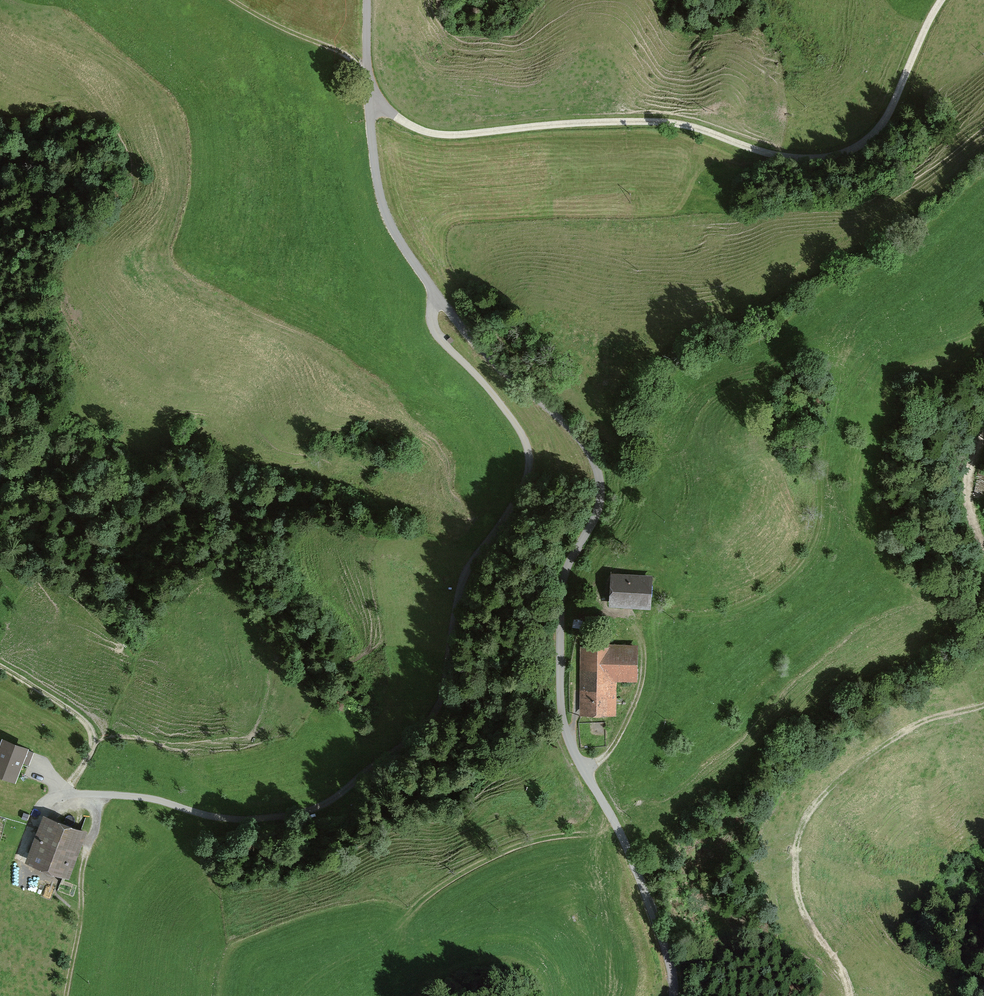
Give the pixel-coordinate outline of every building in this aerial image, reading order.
[(647,577),(607,574),(605,603),(645,606),(647,577)] [(636,650),(582,646),(578,713),(614,716),(616,680),(634,681),(636,650)] [(2,739),(0,744),(0,777),(15,783),(22,763),(29,765),(34,752),(29,750),(29,749),(2,739)] [(82,832),(41,817),(24,862),(65,878),(82,832)]
